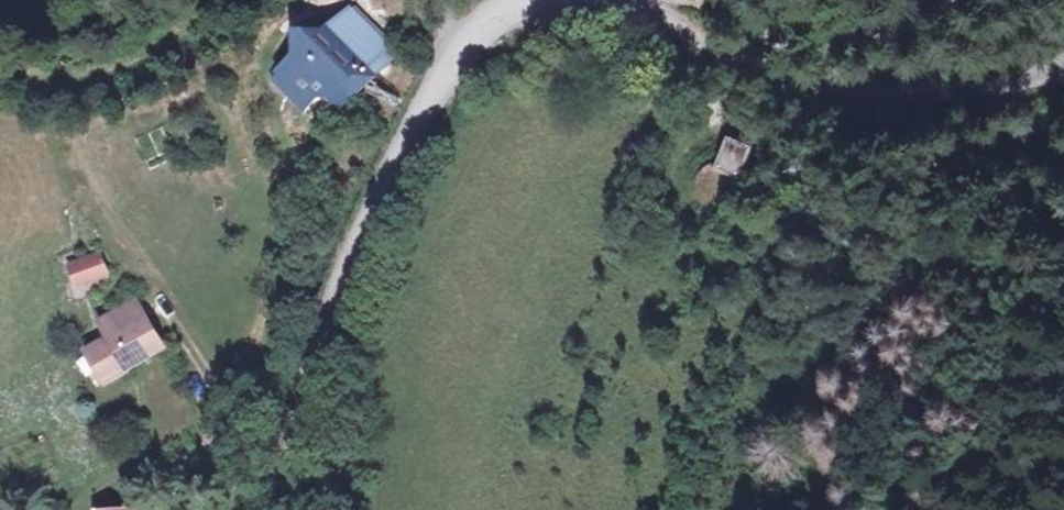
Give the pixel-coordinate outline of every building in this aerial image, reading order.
[(397,57),(351,14),(330,36),(300,43),(297,74),(287,84),(301,98),(290,109),(302,120),(313,110),(332,99),(344,111),(397,57)] [(301,98),(287,84),(276,97),(290,109),(301,98)] [(721,130),(717,154),(716,163),(730,165),(730,159),(735,158),(741,132),(721,130)] [(743,162),(735,158),(730,159),(730,165),(716,163),(717,154),(708,157),(698,162),(693,170),(692,178),(694,187),(700,195),(708,202),(718,205),(731,204),(739,199),(745,194),(747,182),(747,171),(743,162)] [(132,258),(103,269),(111,287),(139,276),(132,258)] [(185,330),(169,304),(142,320),(152,336),(168,325),(176,335),(185,330)] [(176,335),(168,325),(152,336),(142,320),(133,326),(142,342),(120,355),(139,385),(197,349),(185,330),(176,335)]
